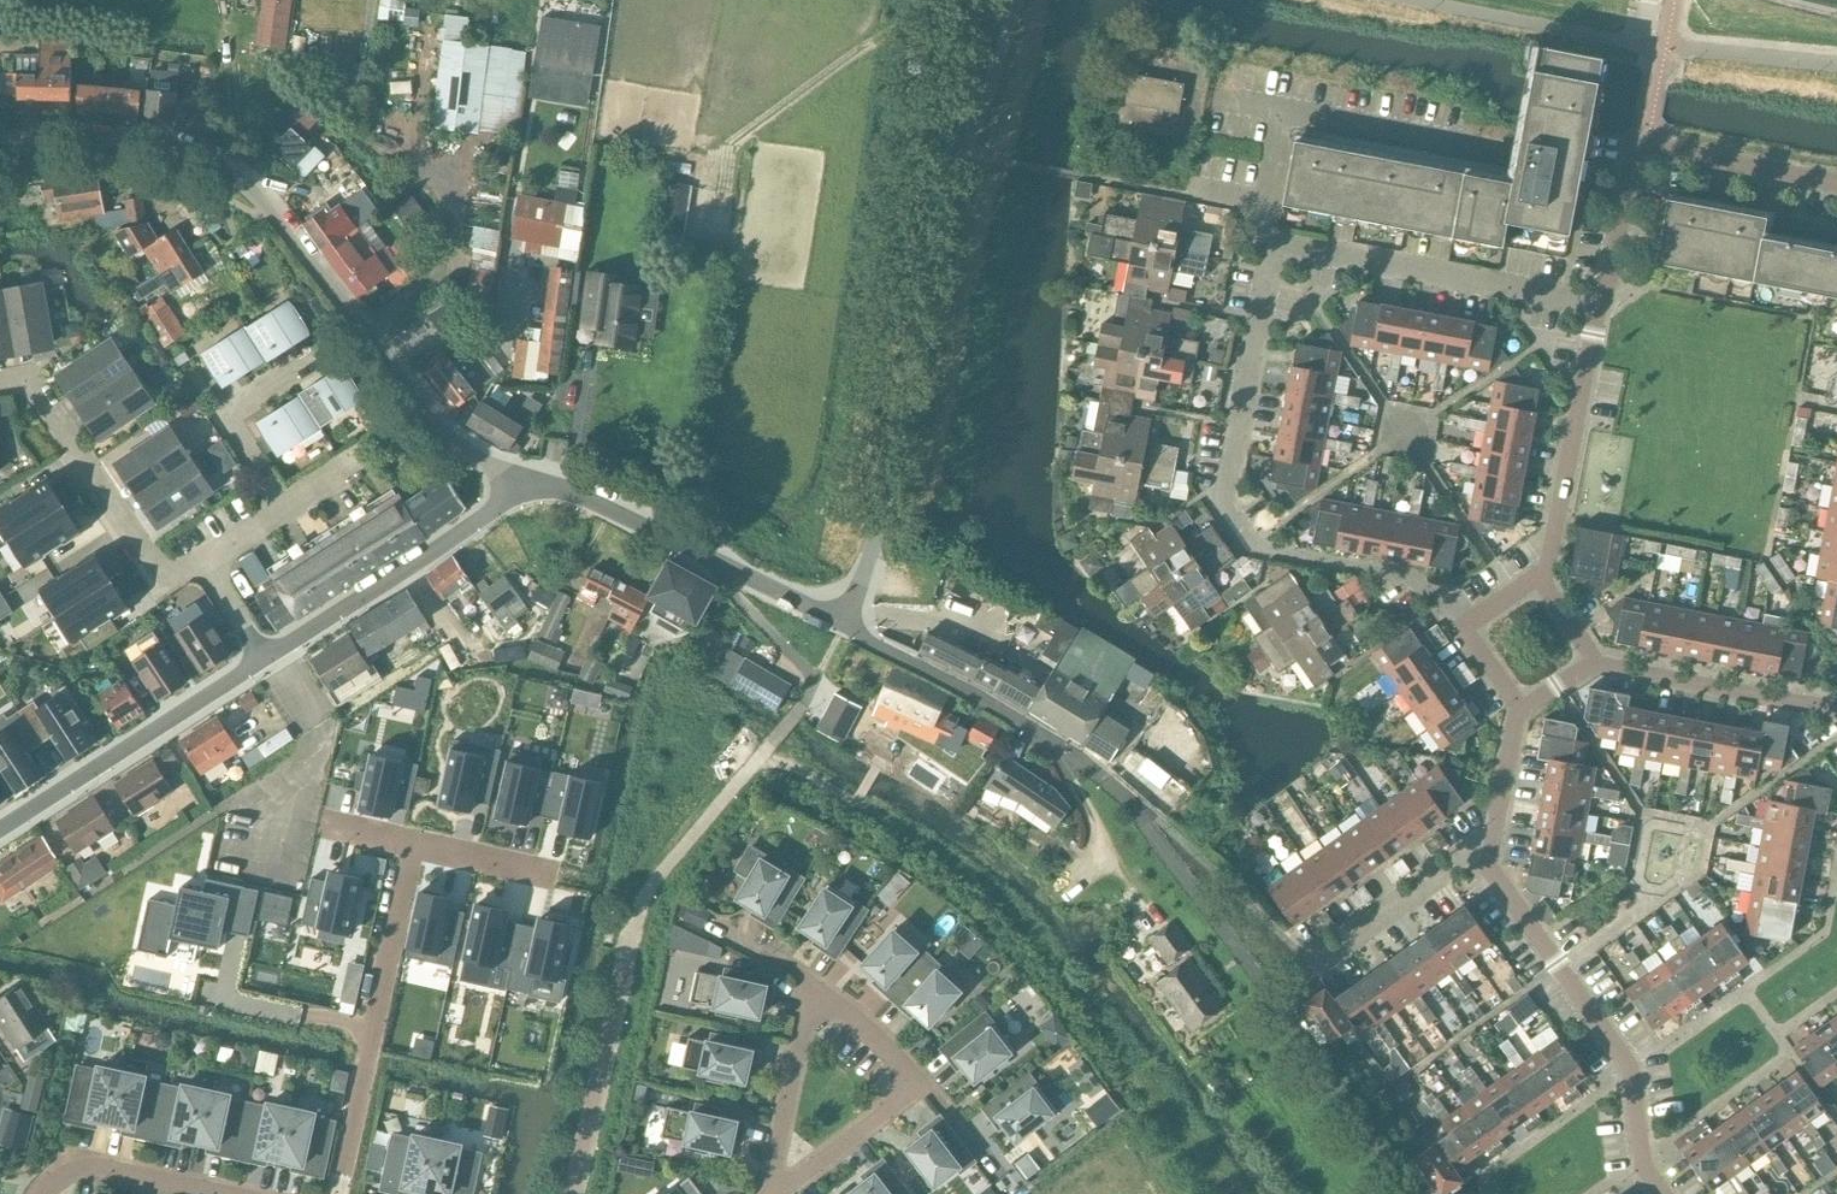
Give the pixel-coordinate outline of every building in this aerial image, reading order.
[(267,16),(260,15),(258,30),(288,34),(292,0),(270,0),(267,16)] [(444,40),(432,128),(479,134),(480,130),(515,135),(526,52),(465,44),(467,30),(447,28),(446,40),(444,40)] [(1570,234),(1590,129),(1603,58),(1540,46),(1514,181),(1296,141),(1284,204),(1504,246),(1508,222),(1570,234)] [(1,73),(0,73),(0,94),(19,94),(19,99),(71,100),(72,55),(40,54),(40,74),(1,73)] [(1179,113),(1185,83),(1131,73),(1126,103),(1179,113)] [(154,91),(149,91),(146,115),(183,120),(185,100),(173,98),(173,93),(178,94),(179,77),(156,75),(154,91)] [(140,115),(142,91),(82,85),(79,109),(140,115)] [(301,103),(290,116),(309,131),(320,118),(301,103)] [(272,149),(294,169),(296,167),(306,177),(326,156),(315,146),(313,148),(292,128),(272,149)] [(257,162),(253,167),(261,174),(269,167),(261,159),(257,162)] [(104,209),(99,175),(43,184),(45,196),(56,194),(60,217),(104,209)] [(667,182),(657,258),(726,270),(730,244),(685,238),(693,186),(667,182)] [(519,194),(512,240),(525,242),(523,254),(577,262),(586,205),(535,197),(536,186),(527,185),(525,195),(519,194)] [(326,209),(303,225),(323,254),(323,253),(345,237),(344,236),(357,227),(339,201),(338,202),(331,191),(319,199),(326,209)] [(411,194),(391,208),(409,233),(429,219),(411,194)] [(147,220),(143,196),(126,200),(128,208),(95,213),(97,229),(130,223),(147,220)] [(1155,245),(1164,202),(1142,198),(1138,220),(1106,213),(1101,236),(1112,238),(1112,237),(1155,245)] [(1696,270),(1836,296),(1836,251),(1763,237),(1767,217),(1668,198),(1656,262),(1696,270)] [(1164,202),(1155,245),(1209,256),(1213,234),(1181,228),(1185,206),(1164,202)] [(192,252),(178,230),(177,229),(157,240),(146,223),(117,230),(133,256),(145,249),(161,275),(174,266),(173,264),(192,252)] [(1101,236),(1093,234),(1088,255),(1130,263),(1124,294),(1153,300),(1153,299),(1146,298),(1148,289),(1147,289),(1155,245),(1112,237),(1112,238),(1101,236)] [(358,299),(387,277),(399,292),(426,271),(403,240),(388,249),(386,247),(376,255),(371,249),(359,257),(345,237),(323,253),(343,280),(358,299)] [(1209,256),(1155,245),(1147,289),(1148,289),(1169,293),(1173,271),(1205,277),(1209,256)] [(204,272),(192,252),(173,264),(174,266),(161,275),(153,279),(153,278),(142,285),(143,286),(134,292),(139,300),(148,295),(149,296),(168,285),(173,293),(204,272)] [(573,270),(553,267),(543,344),(517,340),(512,378),(546,383),(548,370),(558,372),(573,270)] [(625,278),(589,272),(581,327),(598,330),(596,343),(636,349),(645,288),(624,284),(625,278)] [(4,291),(16,355),(34,352),(33,348),(52,345),(41,288),(23,292),(22,288),(4,291)] [(4,291),(0,292),(0,358),(16,355),(4,291)] [(1182,293),(1170,291),(1169,299),(1181,301),(1182,293)] [(1099,344),(1142,353),(1151,309),(1152,309),(1153,300),(1124,294),(1123,295),(1119,294),(1114,325),(1103,323),(1099,344)] [(145,319),(163,348),(186,334),(162,297),(156,301),(158,303),(150,308),(147,303),(139,308),(145,319)] [(1375,348),(1383,305),(1359,300),(1356,318),(1350,317),(1339,325),(1351,344),(1375,348)] [(289,301),(247,327),(247,328),(267,360),(266,360),(267,362),(310,334),(289,301)] [(1406,309),(1383,305),(1375,348),(1392,351),(1390,365),(1400,367),(1403,353),(1397,352),(1406,309)] [(1174,308),(1172,319),(1189,322),(1191,311),(1174,308)] [(1142,353),(1196,363),(1200,341),(1168,335),(1172,313),(1152,309),(1151,309),(1142,353)] [(1429,313),(1406,309),(1397,352),(1403,353),(1420,357),(1429,313)] [(1420,357),(1438,360),(1435,374),(1446,376),(1448,362),(1443,361),(1451,318),(1429,313),(1420,357)] [(1474,322),(1451,318),(1443,361),(1448,362),(1466,365),(1474,322)] [(1490,370),(1506,358),(1508,357),(1500,346),(1494,344),(1498,326),(1474,322),(1466,365),(1490,370)] [(225,387),(266,360),(267,360),(247,328),(247,327),(246,326),(203,353),(225,387)] [(1293,366),(1337,374),(1341,351),(1328,332),(1317,340),(1316,346),(1298,343),(1293,366)] [(1100,400),(1133,406),(1135,396),(1134,396),(1142,353),(1099,344),(1089,342),(1087,353),(1097,355),(1095,366),(1106,368),(1100,400)] [(79,408),(133,372),(123,357),(120,359),(109,343),(62,375),(72,390),(69,393),(79,408)] [(456,410),(490,383),(498,377),(474,346),(465,352),(451,363),(447,359),(428,374),(456,410)] [(1196,363),(1142,353),(1134,396),(1135,396),(1155,400),(1160,378),(1192,385),(1196,363)] [(1400,367),(1390,365),(1387,380),(1397,382),(1400,367)] [(1337,374),(1293,366),(1289,389),(1332,397),(1333,392),(1337,374)] [(322,427),(364,400),(342,367),(299,394),(300,396),(301,395),(321,427),(322,427)] [(1492,404),(1535,412),(1540,388),(1522,385),(1523,379),(1515,368),(1497,380),(1492,404)] [(133,372),(79,408),(89,423),(92,421),(103,436),(150,405),(140,389),(143,387),(133,372)] [(1446,376),(1435,374),(1432,388),(1443,390),(1446,376)] [(469,425),(516,454),(519,448),(513,445),(522,429),(501,416),(519,384),(492,386),(469,425)] [(1328,420),(1331,402),(1345,405),(1347,394),(1333,392),(1332,397),(1289,389),(1284,412),(1328,420)] [(1347,394),(1345,405),(1360,408),(1362,397),(1347,394)] [(301,395),(300,396),(258,422),(267,436),(256,443),(264,455),(275,449),(280,456),(323,428),(322,427),(321,427),(301,395)] [(1133,406),(1100,400),(1094,431),(1083,429),(1078,450),(1122,459),(1130,415),(1131,415),(1133,406)] [(1492,404),(1489,421),(1475,419),(1473,429),(1487,432),(1488,427),(1531,435),(1535,412),(1492,404)] [(1328,420),(1284,412),(1280,434),(1324,442),(1325,437),(1328,420)] [(1122,459),(1176,469),(1180,447),(1148,441),(1152,419),(1131,415),(1130,415),(1122,459)] [(1473,429),(1475,419),(1460,416),(1458,426),(1473,429)] [(1795,430),(1805,432),(1808,418),(1797,416),(1795,430)] [(1527,458),(1531,435),(1488,427),(1487,432),(1483,449),(1527,458)] [(1805,432),(1795,430),(1792,445),(1803,447),(1805,432)] [(138,496),(192,460),(182,445),(178,447),(168,431),(121,463),(131,478),(128,481),(138,496)] [(1319,465),(1323,448),(1337,451),(1339,440),(1325,437),(1324,442),(1280,434),(1276,457),(1319,465)] [(1076,447),(1078,437),(1068,436),(1066,445),(1076,447)] [(1339,440),(1337,451),(1351,453),(1353,442),(1339,440)] [(1483,449),(1480,466),(1466,464),(1464,475),(1478,477),(1479,472),(1522,480),(1527,458),(1483,449)] [(1073,451),(1060,450),(1059,461),(1071,462),(1073,451)] [(1122,459),(1078,450),(1074,472),(1096,476),(1090,508),(1113,512),(1112,516),(1133,519),(1135,506),(1114,502),(1122,459)] [(1319,465),(1276,457),(1271,481),(1289,484),(1288,490),(1296,502),(1315,489),(1319,465)] [(1176,469),(1122,459),(1114,502),(1135,506),(1139,484),(1172,491),(1176,469)] [(192,460),(138,496),(148,511),(151,509),(162,524),(209,493),(199,477),(202,475),(192,460)] [(1464,475),(1466,464),(1452,461),(1450,472),(1464,475)] [(1786,476),(1797,478),(1800,463),(1789,461),(1786,476)] [(1518,503),(1522,480),(1479,472),(1478,477),(1474,495),(1518,503)] [(1797,478),(1786,476),(1783,490),(1794,492),(1797,478)] [(7,544),(12,541),(65,508),(51,487),(47,482),(50,480),(48,477),(29,489),(31,492),(14,503),(12,500),(0,507),(0,533),(7,544)] [(405,504),(404,505),(424,537),(450,521),(462,514),(466,506),(447,477),(430,488),(405,504)] [(1366,493),(1376,495),(1379,481),(1368,479),(1366,493)] [(1411,502),(1422,504),(1424,489),(1414,487),(1411,502)] [(394,489),(372,502),(403,551),(424,537),(404,505),(405,504),(398,495),(394,489)] [(1360,551),(1383,556),(1391,512),(1374,509),(1376,495),(1366,493),(1363,507),(1368,508),(1360,551)] [(1518,503),(1474,495),(1470,518),(1483,537),(1494,529),(1495,523),(1513,527),(1518,503)] [(1337,547),(1346,504),(1322,499),(1303,512),(1311,523),(1317,524),(1314,542),(1337,547)] [(372,502),(352,515),(383,564),(403,551),(372,502)] [(1436,521),(1419,518),(1422,504),(1411,502),(1408,516),(1414,517),(1405,560),(1428,564),(1436,521)] [(1337,547),(1360,551),(1368,508),(1363,507),(1346,504),(1337,547)] [(1777,521),(1788,523),(1791,509),(1780,507),(1777,521)] [(65,508),(12,541),(27,565),(25,566),(27,569),(48,557),(45,553),(63,543),(64,546),(84,534),(82,530),(80,532),(76,526),(65,508)] [(1826,530),(1836,532),(1836,509),(1830,508),(1826,530)] [(1383,556),(1405,560),(1414,517),(1408,516),(1391,512),(1383,556)] [(361,577),(383,564),(352,515),(331,529),(361,577)] [(1472,544),(1460,526),(1436,521),(1428,564),(1452,569),(1455,551),(1461,552),(1472,544)] [(1788,523),(1777,521),(1775,536),(1785,538),(1788,523)] [(1179,573),(1225,542),(1212,524),(1185,542),(1173,524),(1155,536),(1154,536),(1179,573)] [(1143,598),(1179,573),(1154,536),(1155,536),(1149,527),(1130,540),(1149,567),(1130,580),(1143,598)] [(1623,535),(1580,527),(1575,551),(1619,559),(1623,535)] [(331,529),(310,542),(341,590),(361,577),(331,529)] [(1826,530),(1821,553),(1836,556),(1836,532),(1826,530)] [(1662,543),(1648,540),(1645,551),(1660,553),(1662,543)] [(310,542),(289,555),(320,603),(341,590),(310,542)] [(1225,542),(1179,573),(1204,610),(1205,609),(1212,604),(1218,615),(1228,608),(1221,598),(1222,597),(1210,579),(1237,560),(1225,542)] [(1681,557),(1683,546),(1668,544),(1666,554),(1681,557)] [(1683,546),(1681,557),(1695,560),(1697,549),(1683,546)] [(1619,559),(1575,551),(1571,574),(1589,578),(1588,583),(1596,595),(1614,583),(1619,559)] [(59,575),(39,588),(41,592),(43,590),(58,615),(112,582),(100,563),(96,557),(98,556),(96,552),(77,564),(79,567),(61,578),(59,575)] [(254,552),(238,562),(247,577),(263,567),(254,552)] [(1726,566),(1728,555),(1714,552),(1712,563),(1726,566)] [(1779,570),(1788,564),(1780,552),(1771,558),(1779,570)] [(1094,553),(1080,562),(1090,576),(1103,567),(1094,553)] [(1821,553),(1817,577),(1830,579),(1830,578),(1836,579),(1836,556),(1821,553)] [(289,555),(268,569),(272,575),(271,576),(274,579),(298,618),(320,603),(289,555)] [(1728,555),(1726,566),(1741,569),(1743,558),(1728,555)] [(470,578),(453,556),(428,575),(444,597),(470,578)] [(716,587),(669,562),(651,596),(657,599),(650,612),(661,617),(658,623),(678,634),(681,628),(685,631),(692,618),(697,621),(716,587)] [(1764,581),(1773,575),(1765,562),(1756,569),(1764,581)] [(1788,564),(1779,570),(1787,583),(1796,576),(1788,564)] [(579,597),(611,614),(612,614),(618,603),(608,597),(618,580),(594,567),(579,597)] [(1272,585),(1303,630),(1340,605),(1339,604),(1332,594),(1327,587),(1309,599),(1290,572),(1272,585)] [(1179,573),(1143,598),(1155,616),(1173,603),(1192,631),(1211,618),(1205,609),(1204,610),(1179,573)] [(1773,575),(1764,581),(1772,593),(1781,587),(1773,575)] [(1354,578),(1332,594),(1339,604),(1348,598),(1354,608),(1368,598),(1354,578)] [(1830,578),(1830,579),(1826,601),(1836,603),(1836,579),(1830,578)] [(298,618),(274,579),(264,585),(267,590),(261,595),(259,599),(278,630),(298,618)] [(507,579),(482,596),(495,615),(507,631),(519,622),(516,618),(528,609),(520,598),(507,579)] [(611,614),(609,617),(628,627),(625,631),(630,634),(651,596),(618,580),(608,597),(618,603),(612,614),(611,614)] [(58,615),(53,618),(70,644),(81,637),(88,650),(119,631),(113,621),(132,609),(130,606),(128,607),(124,602),(112,582),(58,615)] [(1303,630),(1272,585),(1244,604),(1263,631),(1254,637),(1260,646),(1247,655),(1253,664),(1303,630)] [(426,619),(406,588),(350,624),(370,654),(396,638),(426,619)] [(544,603),(551,606),(553,607),(558,596),(559,594),(549,590),(544,603)] [(551,606),(539,635),(546,638),(564,599),(558,596),(553,607),(551,606)] [(0,599),(0,621),(14,612),(4,597),(0,599)] [(1348,598),(1339,604),(1340,605),(1303,630),(1328,666),(1329,666),(1346,654),(1334,636),(1351,623),(1356,631),(1366,625),(1354,608),(1348,598)] [(1640,646),(1648,602),(1625,598),(1606,611),(1614,622),(1620,623),(1616,641),(1640,646)] [(1826,601),(1821,625),(1834,643),(1836,641),(1836,603),(1826,601)] [(1671,607),(1648,602),(1640,646),(1663,650),(1671,607)] [(199,603),(170,621),(178,633),(178,634),(203,672),(231,654),(206,615),(206,616),(199,603)] [(1694,611),(1671,607),(1663,650),(1686,655),(1694,611)] [(1043,687),(1028,711),(1082,744),(1084,741),(1112,757),(1131,727),(1104,710),(1118,687),(1128,673),(1135,676),(1141,665),(1134,661),(1135,659),(1044,608),(1034,627),(1053,639),(1056,633),(1071,642),(1064,654),(1043,687)] [(1717,616),(1694,611),(1686,655),(1708,659),(1717,616)] [(1739,620),(1717,616),(1708,659),(1731,663),(1739,620)] [(1762,624),(1739,620),(1731,663),(1754,668),(1762,624)] [(1431,641),(1443,632),(1437,624),(1425,632),(1431,641)] [(1754,668),(1776,672),(1785,629),(1762,624),(1754,668)] [(1388,672),(1424,646),(1410,627),(1374,652),(1388,672)] [(1785,629),(1776,672),(1800,677),(1804,659),(1809,660),(1821,652),(1809,633),(1785,629)] [(146,654),(135,661),(159,700),(187,682),(154,630),(138,641),(146,654)] [(1303,630),(1253,664),(1259,673),(1273,664),(1279,673),(1297,660),(1316,687),(1335,675),(1329,666),(1328,666),(1303,630)] [(1443,632),(1431,641),(1437,650),(1450,641),(1443,632)] [(1028,711),(1043,687),(1011,667),(1009,660),(994,652),(988,653),(984,659),(979,657),(930,633),(920,653),(968,676),(996,691),(1028,711)] [(351,634),(313,658),(333,690),(370,666),(351,634)] [(527,658),(556,670),(564,652),(536,639),(527,658)] [(1388,672),(1401,691),(1437,665),(1424,646),(1388,672)] [(734,651),(719,676),(756,698),(777,711),(787,694),(792,685),(734,651)] [(593,684),(605,662),(590,655),(579,677),(593,684)] [(1458,679),(1470,670),(1464,661),(1452,670),(1458,679)] [(1401,691),(1415,710),(1451,684),(1437,665),(1401,691)] [(1470,670),(1458,679),(1464,687),(1476,679),(1470,670)] [(947,746),(954,749),(951,754),(976,774),(988,760),(983,756),(987,750),(1000,727),(980,716),(971,732),(957,725),(959,719),(940,711),(947,697),(920,684),(893,672),(874,714),(946,747),(947,746)] [(144,712),(123,680),(98,697),(119,728),(144,712)] [(1415,710),(1428,728),(1464,703),(1451,684),(1415,710)] [(1597,735),(1619,739),(1621,740),(1627,707),(1628,707),(1631,694),(1606,690),(1589,687),(1584,716),(1597,735)] [(257,688),(240,699),(248,711),(264,701),(265,701),(257,688)] [(35,704),(21,713),(40,743),(53,735),(60,746),(69,760),(76,756),(95,744),(63,693),(38,709),(35,704)] [(836,693),(818,728),(843,742),(862,706),(836,693)] [(1464,703),(1428,728),(1442,748),(1464,752),(1467,738),(1463,733),(1478,722),(1464,703)] [(1649,711),(1628,707),(1627,707),(1621,740),(1619,739),(1617,752),(1636,756),(1633,770),(1644,772),(1646,758),(1641,757),(1649,711)] [(1672,716),(1649,711),(1641,757),(1646,758),(1664,761),(1672,716)] [(0,720),(0,769),(1,771),(3,770),(18,793),(38,781),(44,777),(35,763),(28,750),(40,743),(21,713),(8,721),(5,716),(1,719),(0,720)] [(1689,780),(1692,766),(1686,765),(1695,720),(1672,716),(1664,761),(1681,764),(1678,778),(1689,780)] [(218,717),(182,740),(204,774),(240,751),(218,717)] [(1587,741),(1575,723),(1545,717),(1542,733),(1537,758),(1550,760),(1550,759),(1583,765),(1583,764),(1587,741)] [(1718,724),(1695,720),(1686,765),(1692,766),(1709,770),(1718,724)] [(1781,770),(1799,758),(1791,746),(1785,745),(1789,725),(1764,720),(1761,733),(1763,733),(1757,766),(1758,766),(1781,770)] [(1726,773),(1724,787),(1734,789),(1737,775),(1732,774),(1740,728),(1718,724),(1709,770),(1726,773)] [(287,728),(258,747),(266,759),(295,740),(287,728)] [(1761,733),(1740,728),(1732,774),(1737,775),(1756,779),(1758,766),(1757,766),(1763,733),(1761,733)] [(455,738),(440,805),(463,810),(466,800),(488,805),(495,777),(502,749),(455,738)] [(154,803),(174,791),(166,779),(182,768),(171,750),(155,761),(154,759),(116,783),(136,814),(138,813),(139,815),(155,805),(154,803)] [(511,752),(497,817),(501,818),(500,821),(516,824),(517,821),(520,822),(523,812),(530,813),(545,817),(551,788),(536,784),(542,759),(511,752)] [(360,770),(355,789),(364,791),(361,810),(364,810),(364,814),(379,817),(380,814),(384,815),(386,805),(393,806),(409,810),(420,765),(373,754),(369,773),(360,770)] [(1071,807),(1055,789),(1006,755),(985,786),(1021,800),(1058,825),(1071,807)] [(1546,782),(1591,790),(1592,785),(1596,766),(1583,764),(1583,765),(1550,759),(1550,760),(1546,782)] [(1419,780),(1445,816),(1465,802),(1454,788),(1459,784),(1461,770),(1439,766),(1419,780)] [(1805,767),(1787,779),(1782,802),(1782,803),(1815,809),(1814,811),(1827,813),(1832,788),(1812,784),(1813,778),(1805,767)] [(1633,770),(1630,784),(1641,786),(1644,772),(1633,770)] [(551,788),(545,817),(562,820),(570,822),(567,833),(590,838),(603,782),(555,771),(551,788)] [(1689,780),(1678,778),(1676,793),(1686,795),(1689,780)] [(1400,794),(1426,830),(1445,816),(1419,780),(1400,794)] [(1546,782),(1542,804),(1587,813),(1590,796),(1604,798),(1606,788),(1592,785),(1591,790),(1546,782)] [(1734,789),(1724,787),(1721,801),(1731,803),(1734,789)] [(1606,788),(1604,798),(1619,801),(1621,790),(1606,788)] [(1400,794),(1382,807),(1407,843),(1426,830),(1400,794)] [(113,829),(115,828),(95,797),(58,821),(77,852),(98,839),(99,841),(114,831),(113,829)] [(1810,832),(1814,811),(1815,809),(1782,803),(1782,802),(1770,799),(1766,818),(1752,815),(1750,826),(1764,829),(1765,823),(1810,832)] [(1583,836),(1584,830),(1587,813),(1542,804),(1537,827),(1583,836)] [(1382,807),(1363,820),(1388,857),(1407,843),(1382,807)] [(1750,826),(1752,815),(1738,813),(1736,823),(1750,826)] [(1363,820),(1344,834),(1370,870),(1388,857),(1363,820)] [(1806,855),(1810,832),(1765,823),(1764,829),(1761,846),(1806,855)] [(1537,827),(1533,850),(1578,859),(1582,841),(1596,844),(1597,833),(1584,830),(1583,836),(1537,827)] [(1431,837),(1440,849),(1449,843),(1440,831),(1431,837)] [(0,861),(0,877),(1,878),(0,879),(0,894),(3,899),(21,888),(16,880),(21,877),(26,885),(60,863),(55,855),(56,854),(43,833),(15,851),(0,861)] [(1596,844),(1610,847),(1612,836),(1597,833),(1596,844)] [(1344,834),(1325,847),(1351,883),(1370,870),(1344,834)] [(1440,849),(1431,837),(1423,843),(1431,855),(1440,849)] [(775,927),(804,878),(789,870),(786,874),(763,860),(767,854),(750,844),(734,871),(750,880),(739,898),(764,913),(761,918),(775,927)] [(1741,872),(1755,874),(1756,869),(1802,877),(1806,855),(1761,846),(1757,864),(1743,861),(1741,872)] [(1306,861),(1332,897),(1351,883),(1325,847),(1306,861)] [(1570,899),(1578,859),(1533,850),(1526,886),(1530,892),(1570,899)] [(81,859),(66,869),(75,883),(81,891),(109,873),(104,864),(98,855),(84,865),(81,859)] [(1394,864),(1402,876),(1411,870),(1402,858),(1394,864)] [(1741,872),(1743,861),(1729,858),(1727,869),(1741,872)] [(1306,861),(1288,874),(1313,910),(1332,897),(1306,861)] [(1402,876),(1394,864),(1385,870),(1394,882),(1402,876)] [(1755,874),(1752,892),(1798,900),(1802,877),(1756,869),(1755,874)] [(313,878),(302,923),(349,934),(362,878),(338,873),(338,874),(336,883),(329,882),(313,878)] [(1313,910),(1288,874),(1268,888),(1294,924),(1313,910)] [(149,899),(138,950),(158,954),(158,955),(167,957),(171,938),(183,940),(211,946),(219,948),(223,930),(249,936),(259,890),(207,879),(205,891),(181,886),(177,905),(149,899)] [(1704,889),(1698,881),(1686,889),(1692,898),(1704,889)] [(867,910),(829,884),(801,926),(826,943),(822,948),(836,957),(867,910)] [(1356,891),(1365,903),(1373,897),(1365,885),(1356,891)] [(421,891),(407,956),(453,967),(466,912),(449,908),(442,907),(444,897),(441,896),(441,893),(425,889),(425,892),(421,891)] [(1365,903),(1356,891),(1347,897),(1356,909),(1365,903)] [(266,892),(260,919),(288,925),(294,898),(287,896),(276,894),(266,892)] [(1798,900),(1752,892),(1744,933),(1785,940),(1791,936),(1798,900)] [(711,911),(691,902),(691,903),(686,900),(678,915),(684,918),(683,919),(703,929),(711,911)] [(478,903),(465,959),(466,959),(511,969),(521,924),(506,920),(499,919),(501,909),(497,908),(498,905),(482,901),(481,904),(478,903)] [(1445,919),(1472,957),(1492,943),(1465,905),(1445,919)] [(1318,918),(1327,930),(1336,924),(1327,911),(1318,918)] [(507,987),(507,988),(529,993),(530,993),(535,975),(555,979),(558,980),(558,978),(562,962),(569,964),(574,943),(567,942),(571,924),(568,924),(568,921),(552,917),(552,920),(548,919),(545,929),(538,928),(521,924),(511,969),(507,987)] [(1327,930),(1318,918),(1310,924),(1319,936),(1327,930)] [(1445,919),(1426,932),(1453,970),(1458,967),(1472,957),(1445,919)] [(1191,946),(1173,921),(1151,937),(1169,963),(1191,946)] [(1702,936),(1737,985),(1744,979),(1736,969),(1749,960),(1722,922),(1702,936)] [(1671,941),(1680,935),(1671,923),(1662,930),(1671,941)] [(966,924),(952,940),(970,956),(984,940),(966,924)] [(893,999),(931,957),(919,946),(915,950),(894,931),(864,964),(886,984),(881,988),(893,999)] [(1426,932),(1408,946),(1434,984),(1449,974),(1457,985),(1466,979),(1458,967),(1453,970),(1426,932)] [(1702,936),(1688,947),(1680,935),(1671,941),(1679,953),(1683,950),(1710,988),(1722,979),(1729,990),(1737,985),(1702,936)] [(1408,946),(1389,959),(1416,997),(1420,994),(1434,984),(1408,946)] [(1633,968),(1642,962),(1633,950),(1625,956),(1633,968)] [(1683,950),(1679,953),(1665,963),(1699,1011),(1706,1006),(1699,996),(1710,988),(1683,950)] [(931,957),(893,999),(905,1009),(909,1005),(930,1024),(964,987),(931,957)] [(1389,959),(1370,972),(1397,1010),(1411,1000),(1419,1012),(1428,1005),(1420,994),(1416,997),(1389,959)] [(1223,1007),(1189,960),(1159,982),(1193,1028),(1223,1007)] [(1633,968),(1641,980),(1646,977),(1672,1014),(1684,1006),(1691,1017),(1699,1011),(1665,963),(1650,973),(1642,962),(1633,968)] [(728,978),(698,971),(691,1002),(720,1008),(719,1013),(736,1016),(737,1011),(760,1016),(763,1002),(770,1004),(774,988),(739,980),(741,972),(730,970),(728,978)] [(1370,972),(1351,986),(1378,1024),(1382,1021),(1397,1010),(1370,972)] [(1515,994),(1523,987),(1515,975),(1506,981),(1515,994)] [(1672,1014),(1646,977),(1641,980),(1626,991),(1653,1028),(1672,1014)] [(1466,997),(1474,990),(1466,979),(1457,985),(1466,997)] [(15,1049),(16,1048),(47,1028),(19,985),(0,998),(0,1025),(15,1049)] [(1351,986),(1334,998),(1333,999),(1352,1027),(1351,1027),(1358,1038),(1374,1027),(1382,1039),(1391,1032),(1382,1021),(1378,1024),(1351,986)] [(1334,998),(1326,988),(1305,1003),(1332,1041),(1351,1027),(1352,1027),(1333,999),(1334,998)] [(1520,1023),(1539,1008),(1528,993),(1508,1007),(1520,1023)] [(1428,1005),(1419,1012),(1428,1024),(1437,1017),(1428,1005)] [(953,1062),(958,1058),(976,1081),(1015,1049),(986,1013),(942,1048),(953,1062)] [(1832,1020),(1813,1033),(1836,1067),(1836,1027),(1832,1020)] [(1391,1032),(1382,1039),(1390,1050),(1400,1044),(1391,1032)] [(1836,1076),(1836,1067),(1813,1033),(1793,1047),(1820,1085),(1835,1074),(1836,1076)] [(714,1042),(689,1037),(682,1068),(706,1073),(705,1077),(722,1081),(723,1076),(746,1081),(749,1067),(756,1069),(759,1053),(725,1045),(727,1037),(716,1035),(714,1042)] [(1539,1052),(1574,1100),(1582,1095),(1574,1084),(1586,1075),(1559,1038),(1539,1052)] [(1508,1057),(1517,1050),(1508,1039),(1500,1045),(1508,1057)] [(1539,1052),(1525,1062),(1517,1050),(1508,1057),(1516,1068),(1521,1065),(1548,1103),(1559,1095),(1567,1105),(1574,1100),(1539,1052)] [(1391,1082),(1400,1075),(1391,1063),(1382,1070),(1391,1082)] [(1471,1084),(1479,1077),(1471,1065),(1462,1072),(1471,1084)] [(1516,1068),(1502,1078),(1536,1127),(1544,1121),(1536,1111),(1548,1103),(1521,1065),(1516,1068)] [(112,1123),(123,1071),(100,1066),(99,1071),(79,1067),(67,1121),(89,1125),(90,1118),(112,1123)] [(349,1073),(336,1070),(332,1089),(345,1091),(349,1073)] [(123,1071),(112,1123),(133,1127),(131,1134),(153,1139),(164,1085),(145,1081),(146,1076),(123,1071)] [(1779,1085),(1805,1122),(1810,1119),(1825,1109),(1798,1071),(1779,1085)] [(999,1117),(1017,1141),(1057,1110),(1029,1074),(984,1108),(994,1121),(999,1117)] [(1502,1078),(1488,1089),(1479,1077),(1471,1084),(1479,1095),(1483,1092),(1510,1129),(1521,1121),(1529,1132),(1536,1127),(1502,1078)] [(1404,1081),(1395,1088),(1404,1100),(1412,1094),(1404,1081)] [(164,1085),(153,1139),(174,1144),(175,1137),(196,1141),(208,1090),(184,1084),(183,1089),(164,1085)] [(1779,1085),(1760,1098),(1787,1136),(1801,1126),(1809,1137),(1818,1131),(1810,1119),(1805,1122),(1779,1085)] [(208,1090),(196,1141),(218,1146),(216,1153),(237,1157),(249,1103),(230,1099),(231,1095),(208,1090)] [(26,1092),(22,1109),(39,1113),(43,1096),(26,1092)] [(1424,1099),(1433,1110),(1442,1104),(1433,1092),(1424,1099)] [(1479,1095),(1464,1105),(1499,1154),(1506,1148),(1499,1137),(1510,1129),(1483,1092),(1479,1095)] [(1787,1136),(1760,1098),(1741,1112),(1768,1149),(1772,1146),(1787,1136)] [(249,1103),(237,1157),(258,1162),(260,1155),(281,1160),(292,1108),(269,1103),(268,1108),(249,1103)] [(1433,1110),(1441,1122),(1445,1119),(1472,1156),(1484,1148),(1491,1159),(1499,1154),(1464,1105),(1450,1116),(1442,1104),(1433,1110)] [(490,1106),(484,1133),(505,1137),(511,1110),(490,1106)] [(699,1113),(668,1106),(662,1137),(691,1143),(690,1148),(707,1152),(708,1147),(731,1152),(734,1138),(741,1139),(744,1123),(710,1116),(711,1108),(701,1106),(699,1113)] [(292,1108),(281,1160),(302,1164),(301,1171),(323,1176),(335,1122),(315,1118),(316,1113),(292,1108)] [(1741,1112),(1722,1125),(1749,1162),(1763,1152),(1771,1164),(1780,1158),(1772,1146),(1768,1149),(1741,1112)] [(941,1117),(928,1127),(931,1132),(908,1150),(935,1185),(958,1168),(961,1172),(975,1161),(941,1117)] [(1445,1119),(1441,1122),(1426,1133),(1433,1144),(1434,1143),(1461,1180),(1469,1175),(1461,1164),(1472,1156),(1445,1119)] [(1722,1125),(1713,1131),(1705,1121),(1696,1128),(1730,1176),(1734,1173),(1749,1162),(1722,1125)] [(26,1145),(23,1126),(4,1129),(6,1148),(26,1145)] [(1743,1184),(1734,1173),(1730,1176),(1696,1128),(1686,1135),(1694,1145),(1683,1152),(1710,1190),(1726,1179),(1734,1191),(1743,1184)] [(1818,1131),(1809,1137),(1818,1149),(1826,1143),(1818,1131)] [(427,1191),(439,1140),(415,1135),(414,1139),(394,1135),(383,1189),(404,1193),(406,1187),(427,1191)] [(427,1191),(440,1193),(472,1193),(481,1154),(461,1149),(462,1145),(439,1140),(427,1191)] [(1441,1193),(1442,1193),(1461,1180),(1434,1143),(1433,1144),(1415,1157),(1441,1193)] [(373,1145),(368,1170),(382,1173),(388,1148),(373,1145)] [(1780,1158),(1771,1164),(1780,1176),(1789,1169),(1780,1158)] [(851,1193),(909,1193),(884,1161),(870,1171),(874,1176),(851,1193)] [(689,1177),(678,1186),(678,1185),(666,1193),(701,1193),(689,1177)] [(1074,1189),(1078,1193),(1091,1193),(1093,1192),(1085,1181),(1074,1189)] [(1734,1191),(1736,1193),(1749,1193),(1743,1184),(1734,1191)]
